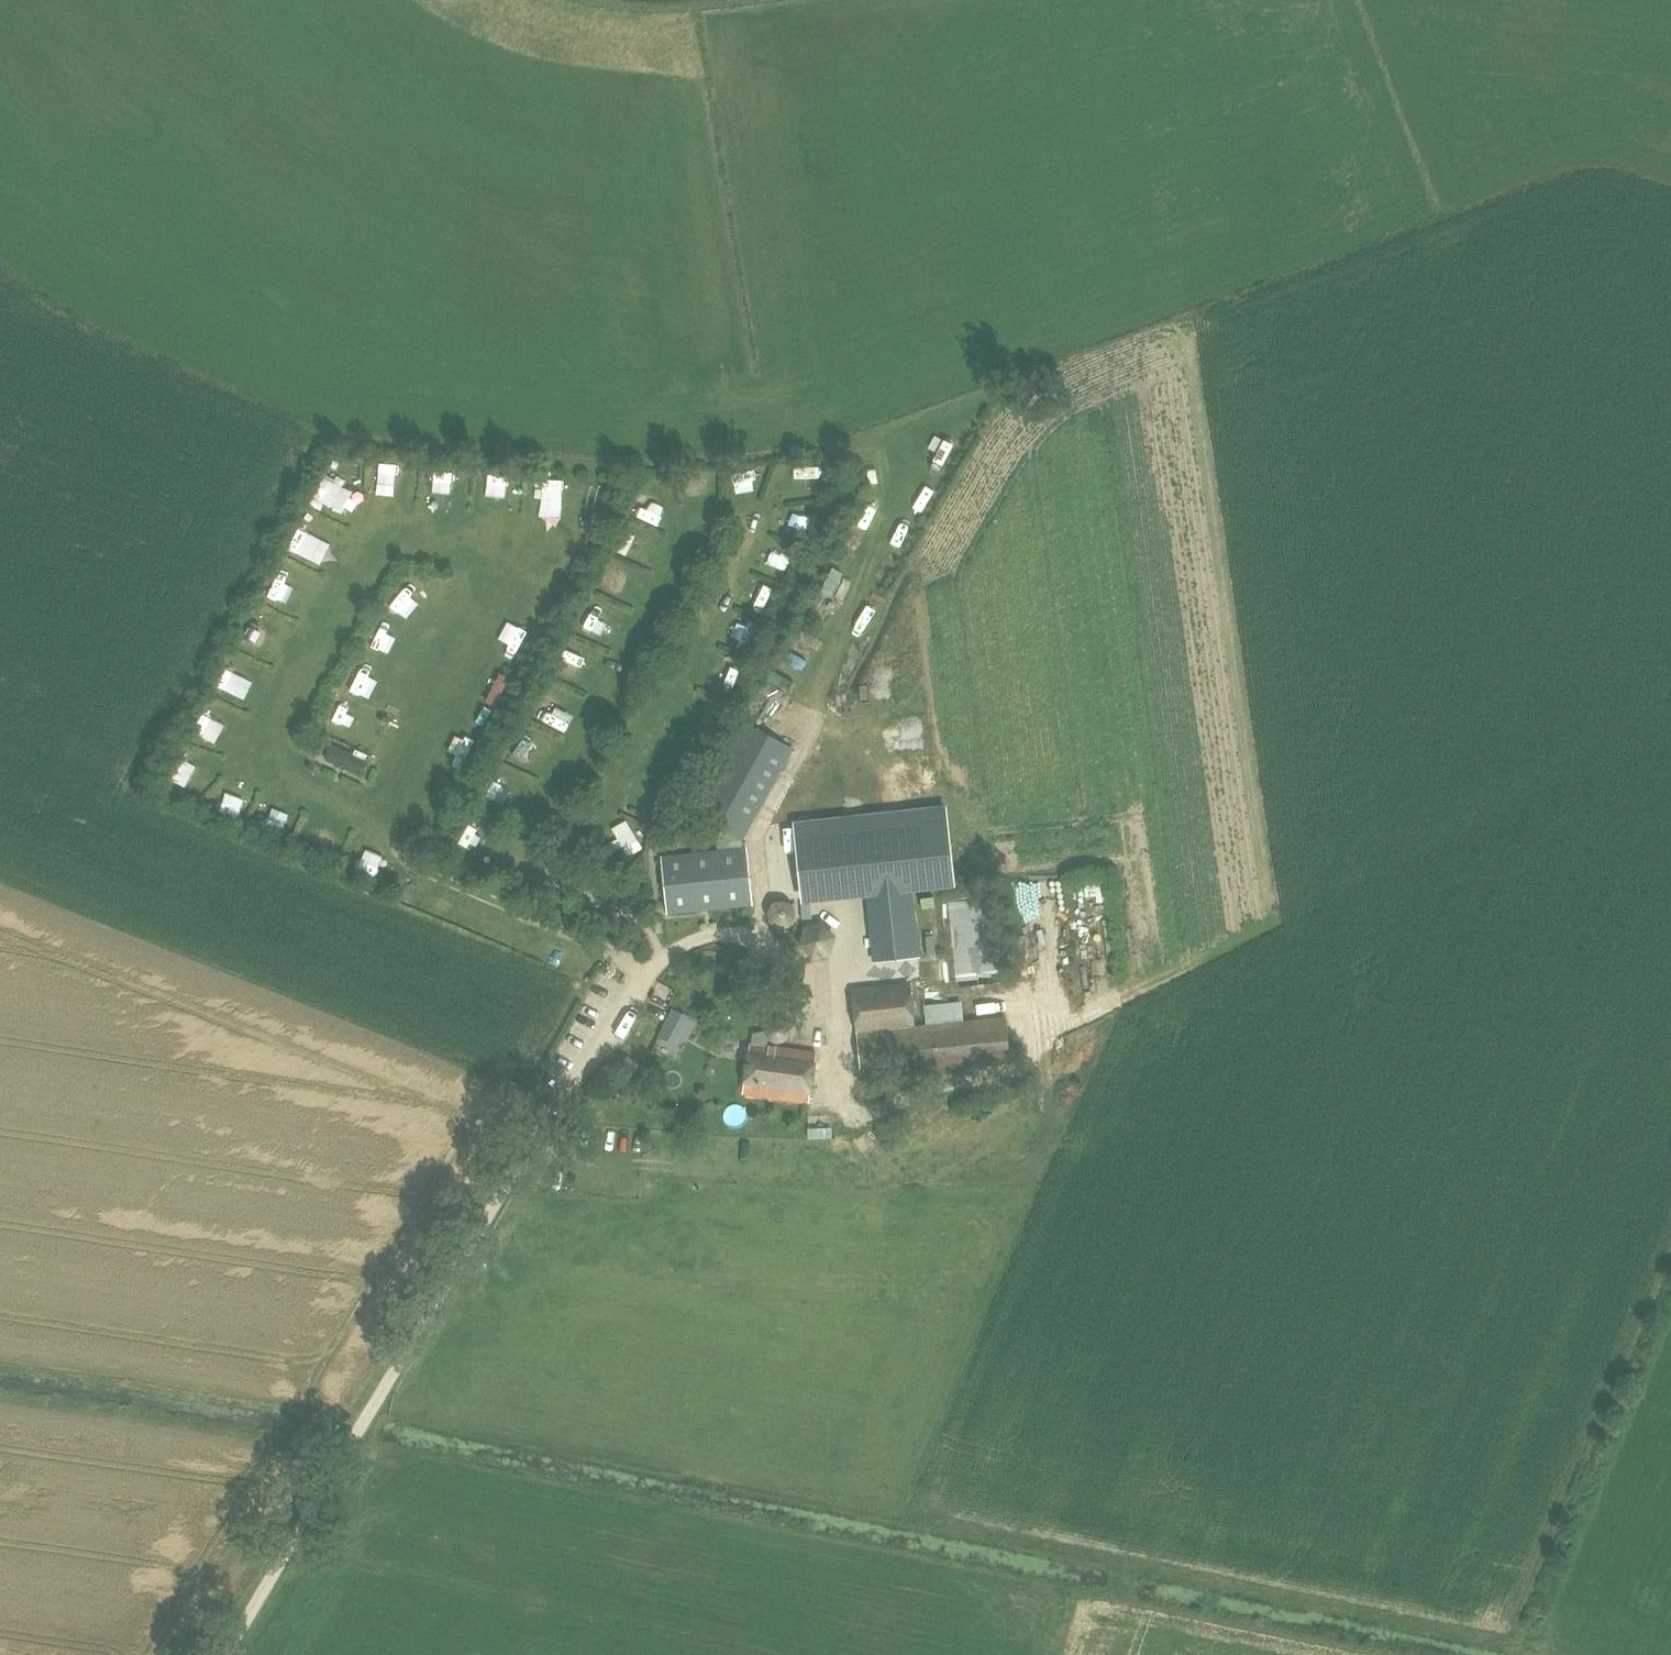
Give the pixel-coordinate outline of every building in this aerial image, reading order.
[(330,500),(341,478),(329,473),(319,495),(330,500)] [(717,496),(714,473),(694,475),(697,498),(717,496)] [(552,481),(551,504),(571,504),(572,481),(552,481)] [(303,525),(294,542),(316,554),(325,537),(303,525)] [(279,565),(268,586),(293,599),(304,579),(279,565)] [(609,593),(621,598),(630,577),(618,572),(609,593)] [(608,638),(616,620),(595,611),(587,629),(608,638)] [(245,637),(268,644),(274,621),(251,615),(245,637)] [(740,640),(753,646),(761,628),(748,622),(740,640)] [(808,669),(816,657),(794,642),(786,654),(808,669)] [(562,671),(583,680),(590,664),(570,654),(562,671)] [(230,660),(221,680),(254,696),(263,676),(230,660)] [(208,705),(197,727),(211,733),(221,712),(208,705)] [(668,912),(752,904),(747,847),(744,847),(743,841),(744,842),(798,742),(784,734),(780,740),(745,721),(695,815),(722,829),(710,853),(663,857),(668,912)] [(521,756),(532,761),(543,739),(532,733),(521,756)] [(201,781),(205,764),(179,759),(176,776),(201,781)] [(795,823),(804,904),(866,897),(876,960),(921,954),(914,893),(956,888),(946,805),(795,823)] [(718,832),(712,829),(710,834),(716,837),(718,832)] [(317,836),(315,845),(335,851),(338,842),(317,836)] [(362,865),(379,874),(388,858),(371,849),(362,865)] [(1030,883),(1031,913),(1066,911),(1064,881),(1030,883)] [(949,901),(958,989),(1004,984),(995,898),(949,901)] [(917,1026),(913,984),(854,990),(863,1076),(1011,1061),(1006,1017),(964,1021),(962,1001),(924,1005),(926,1025),(917,1026)] [(818,1052),(767,1045),(768,1032),(756,1034),(754,1043),(752,1043),(744,1093),(810,1103),(818,1052)] [(832,1126),(813,1125),(812,1137),(831,1138),(832,1126)]
